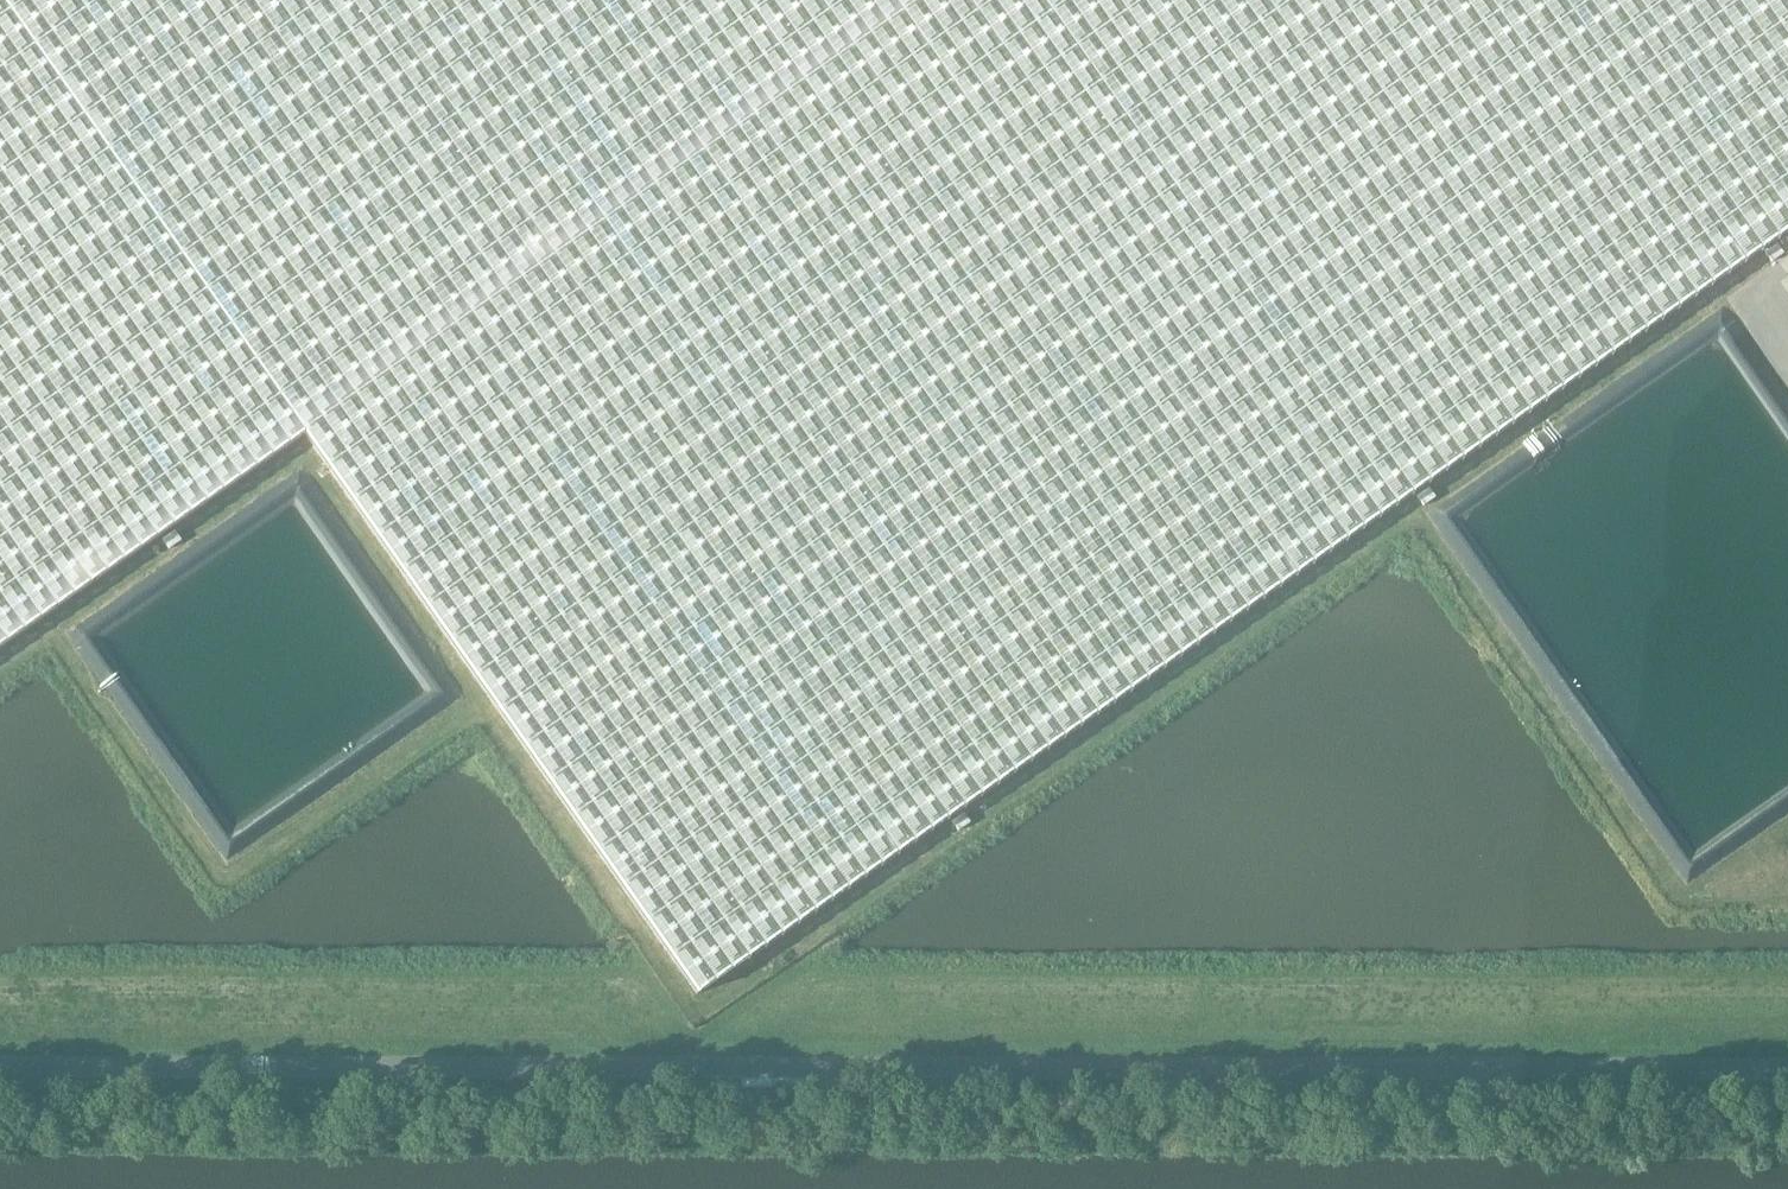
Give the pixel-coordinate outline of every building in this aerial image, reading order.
[(303,434),(698,996),(1559,392),(1787,237),(1787,0),(0,0),(0,647),(303,434)]
